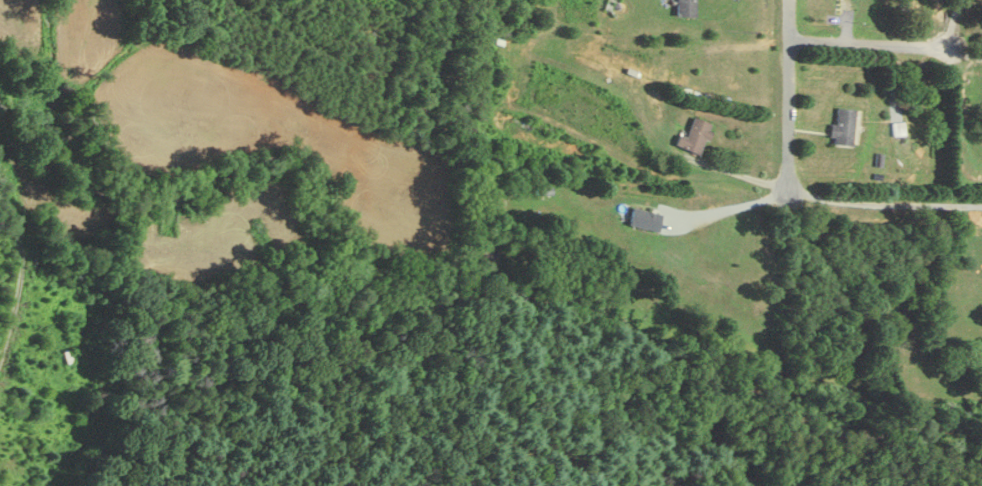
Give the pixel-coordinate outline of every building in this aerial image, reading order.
[(695,17),(695,0),(675,0),(675,17),(695,17)] [(852,146),(854,110),(833,109),(831,145),(852,146)] [(674,146),(699,156),(711,124),(693,117),(685,137),(678,135),(674,146)] [(626,225),(657,232),(661,214),(630,207),(626,225)]
